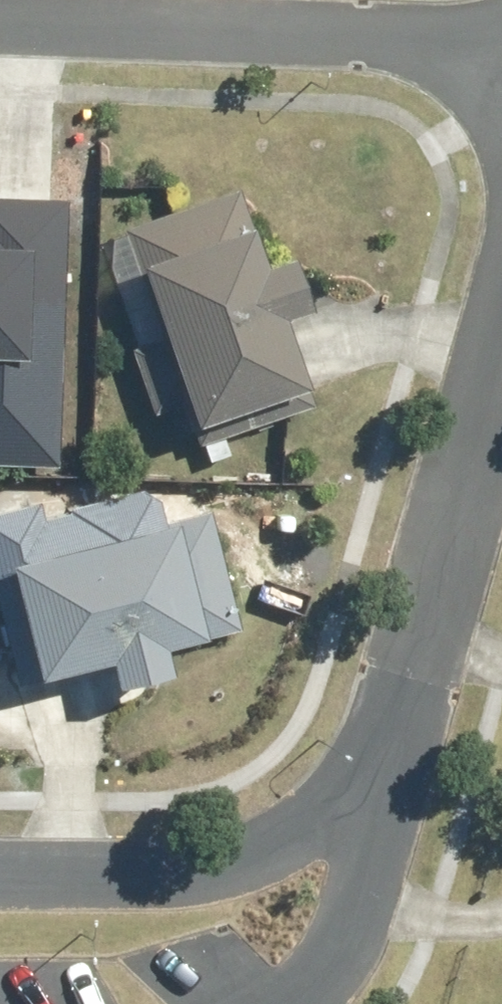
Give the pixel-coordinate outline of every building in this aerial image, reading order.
[(238,188),(125,231),(200,424),(312,381),(238,188)] [(62,359),(64,291),(68,291),(69,203),(0,202),(0,356),(62,359)] [(0,567),(0,569),(29,683),(238,629),(208,513),(0,567)]
